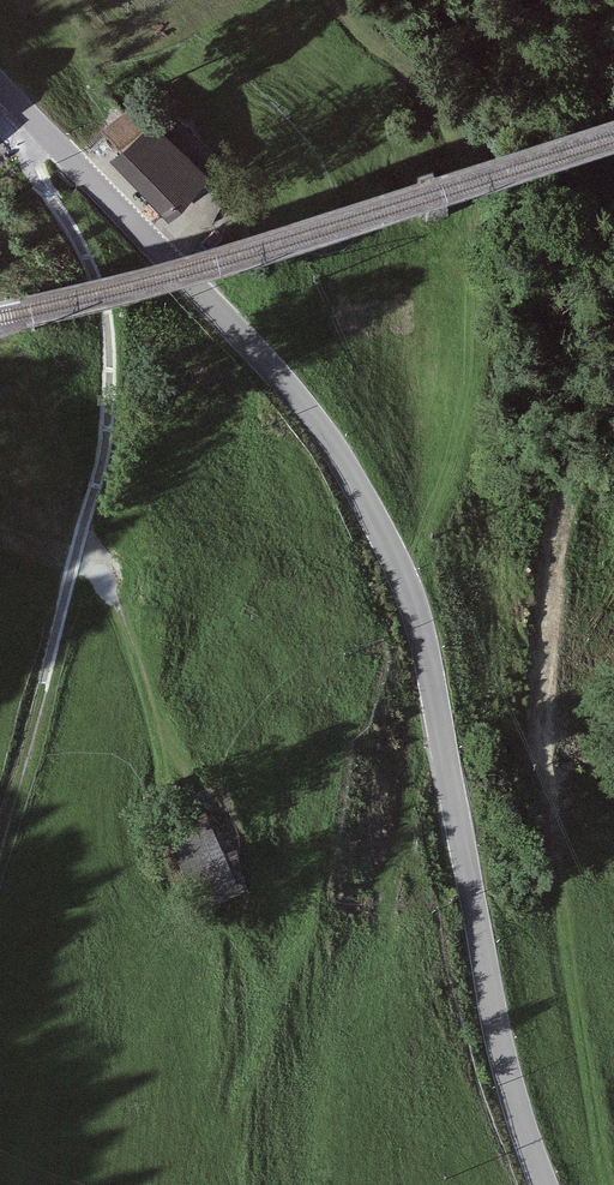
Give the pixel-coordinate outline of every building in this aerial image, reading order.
[(101,133),(119,152),(109,162),(169,224),(212,182),(198,168),(211,154),(148,89),(101,133)] [(199,901),(237,884),(205,813),(168,830),(199,901)]
